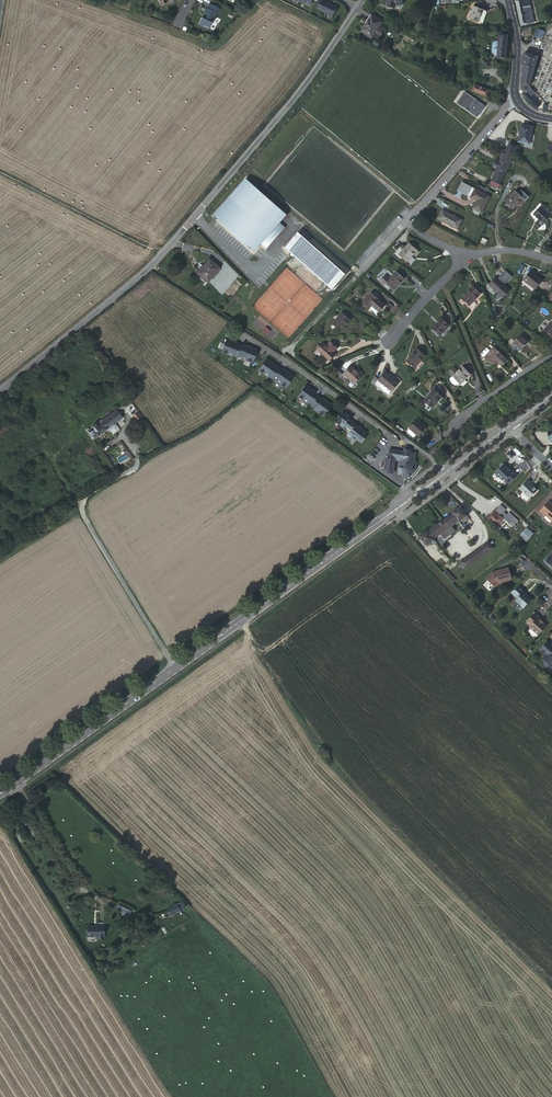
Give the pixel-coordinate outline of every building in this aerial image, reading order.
[(337,6),(327,1),(326,2),(323,0),(321,0),(318,8),(322,10),(322,11),(332,16),(337,6)] [(521,25),(527,24),(524,10),(530,6),(528,0),(516,0),(521,25)] [(219,9),(209,4),(207,8),(204,13),(205,13),(202,18),(201,17),(198,24),(204,27),(204,25),(209,28),(212,23),(211,23),(213,17),(214,18),(217,13),(219,9)] [(474,6),(469,18),(478,22),(480,18),(484,19),(486,12),(486,10),(474,6)] [(371,37),(374,33),(377,28),(382,22),(372,16),(362,31),(371,37)] [(545,32),(537,29),(534,37),(542,40),(545,32)] [(499,41),(498,54),(497,58),(505,59),(508,35),(507,35),(500,35),(499,41)] [(534,68),(538,56),(525,53),(523,55),(522,65),(523,65),(534,68)] [(531,78),(534,68),(523,65),(522,76),(531,78)] [(522,76),(521,89),(525,90),(529,85),(531,78),(522,76)] [(473,90),(473,91),(486,96),(488,90),(475,85),(475,83),(466,80),(464,86),(473,90)] [(532,95),(536,93),(531,88),(527,91),(527,92),(524,95),(532,107),(534,106),(536,109),(540,105),(532,95)] [(457,102),(469,110),(475,100),(465,93),(457,102)] [(475,100),(469,110),(477,116),(484,106),(475,100)] [(522,125),(519,141),(529,143),(532,127),(522,125)] [(506,150),(513,154),(517,146),(510,142),(506,150)] [(497,169),(505,172),(514,154),(513,154),(506,150),(503,149),(500,155),(503,157),(497,169)] [(499,184),(505,172),(497,169),(490,185),(499,189),(501,185),(499,184)] [(267,248),(285,228),(279,223),(286,214),(247,180),(215,217),(253,251),(261,243),(267,248)] [(458,190),(469,195),(472,187),(462,182),(458,190)] [(471,196),(471,197),(477,200),(473,208),(481,212),(489,196),(475,189),(471,196)] [(515,191),(506,201),(513,208),(523,198),(515,191)] [(541,207),(534,214),(543,223),(550,216),(541,207)] [(442,211),(438,219),(456,229),(461,220),(442,211)] [(302,229),(286,248),(332,289),(349,270),(302,229)] [(411,242),(409,244),(416,250),(418,249),(411,242)] [(416,250),(409,244),(399,254),(407,261),(414,254),(414,255),(418,251),(416,250)] [(204,268),(199,274),(208,282),(219,268),(209,260),(202,267),(204,268)] [(496,278),(489,285),(503,297),(509,290),(503,284),(505,282),(506,283),(512,277),(505,270),(499,277),(500,278),(498,280),(496,278)] [(529,282),(528,283),(535,289),(542,281),(535,274),(536,273),(531,270),(524,278),(529,282)] [(404,279),(396,272),(389,279),(385,276),(381,280),(385,284),(386,282),(394,289),(404,279)] [(473,286),(462,298),(470,305),(480,293),(473,286)] [(366,298),(364,300),(363,302),(369,308),(372,305),(377,299),(378,298),(371,293),(366,298)] [(377,299),(372,305),(379,311),(384,305),(377,299)] [(342,313),(333,323),(340,330),(350,320),(342,313)] [(442,319),(433,328),(440,335),(449,325),(442,319)] [(544,330),(551,337),(551,321),(544,330)] [(521,335),(514,343),(515,344),(512,346),(518,351),(520,348),(522,349),(529,342),(521,335)] [(226,340),(221,352),(232,356),(232,355),(237,357),(237,356),(241,357),(241,358),(252,363),(257,350),(250,348),(250,349),(241,345),(241,346),(232,343),(232,342),(226,340)] [(318,349),(317,349),(330,361),(335,355),(333,353),(331,351),(336,346),(330,341),(326,346),(323,343),(320,347),(318,349)] [(483,356),(492,365),(496,361),(500,364),(504,364),(508,360),(502,355),(502,354),(494,347),(490,351),(488,349),(483,354),(483,356)] [(417,349),(406,361),(414,368),(425,355),(417,349)] [(106,354),(103,357),(109,363),(112,360),(106,354)] [(266,359),(258,370),(268,377),(268,376),(272,379),(273,377),(276,380),(276,381),(285,388),(293,377),(288,373),(287,374),(279,368),(278,370),(271,364),(271,363),(266,359)] [(362,376),(360,374),(352,366),(345,374),(355,384),(362,376)] [(459,382),(459,383),(466,377),(467,378),(470,374),(463,367),(458,371),(454,367),(449,372),(453,376),(451,378),(451,380),(455,384),(457,385),(459,382)] [(398,382),(385,372),(379,380),(383,383),(381,386),(381,387),(388,393),(389,393),(391,390),(398,382)] [(313,409),(323,416),(331,405),(325,401),(325,402),(317,397),(318,396),(310,390),(311,389),(305,385),(297,397),(307,403),(308,402),(311,405),(310,406),(314,409),(313,409)] [(434,389),(424,400),(433,407),(442,396),(434,389)] [(132,403),(130,400),(115,411),(117,414),(132,403)] [(69,406),(89,433),(94,430),(92,426),(75,402),(69,406)] [(117,414),(115,411),(101,421),(100,420),(92,426),(94,430),(89,433),(93,439),(121,419),(117,414)] [(344,413),(341,411),(336,416),(338,417),(335,422),(349,433),(347,435),(355,441),(356,440),(361,443),(364,439),(363,438),(366,433),(362,429),(363,427),(360,426),(359,427),(355,425),(356,423),(348,418),(350,417),(347,415),(348,413),(346,412),(344,413)] [(13,417),(0,427),(0,434),(16,421),(13,417)] [(418,420),(410,429),(411,429),(416,434),(418,437),(426,428),(418,420)] [(416,434),(411,429),(408,432),(413,437),(416,434)] [(415,453),(410,452),(410,450),(404,449),(404,452),(389,449),(388,458),(386,458),(384,469),(388,470),(388,472),(393,473),(395,460),(401,461),(399,474),(400,474),(402,474),(403,478),(408,477),(413,473),(414,470),(411,468),(413,462),(415,453)] [(499,467),(494,473),(503,482),(505,480),(508,484),(517,475),(511,469),(510,471),(507,469),(507,468),(504,464),(500,468),(499,467)] [(527,479),(519,488),(530,498),(537,490),(531,483),(531,482),(527,479)] [(538,512),(544,516),(545,515),(551,522),(551,504),(549,501),(538,512)] [(427,530),(419,536),(426,545),(434,540),(433,538),(440,533),(444,539),(455,531),(451,526),(458,521),(459,522),(468,516),(461,506),(452,512),(453,513),(428,531),(427,530)] [(503,512),(498,508),(495,511),(494,511),(488,518),(497,527),(504,519),(514,527),(519,521),(509,513),(507,515),(503,512)] [(533,533),(526,527),(520,536),(527,541),(533,533)] [(488,541),(460,562),(465,569),(493,548),(488,541)] [(497,570),(497,571),(489,574),(484,579),(493,588),(497,585),(510,581),(507,568),(497,570)] [(446,570),(443,573),(453,583),(456,580),(446,570)] [(524,592),(518,587),(511,594),(517,599),(514,601),(522,608),(530,600),(523,593),(524,592)] [(534,613),(525,622),(530,626),(529,627),(537,635),(545,626),(542,623),(540,623),(538,621),(540,618),(534,613)] [(551,650),(551,648),(547,644),(538,653),(544,658),(542,660),(551,668),(551,667),(551,651),(551,650)] [(129,917),(132,911),(119,904),(116,910),(129,917)] [(171,916),(179,912),(176,905),(168,910),(171,916)] [(104,926),(98,926),(98,927),(87,928),(87,938),(98,937),(97,939),(103,940),(104,926)]
